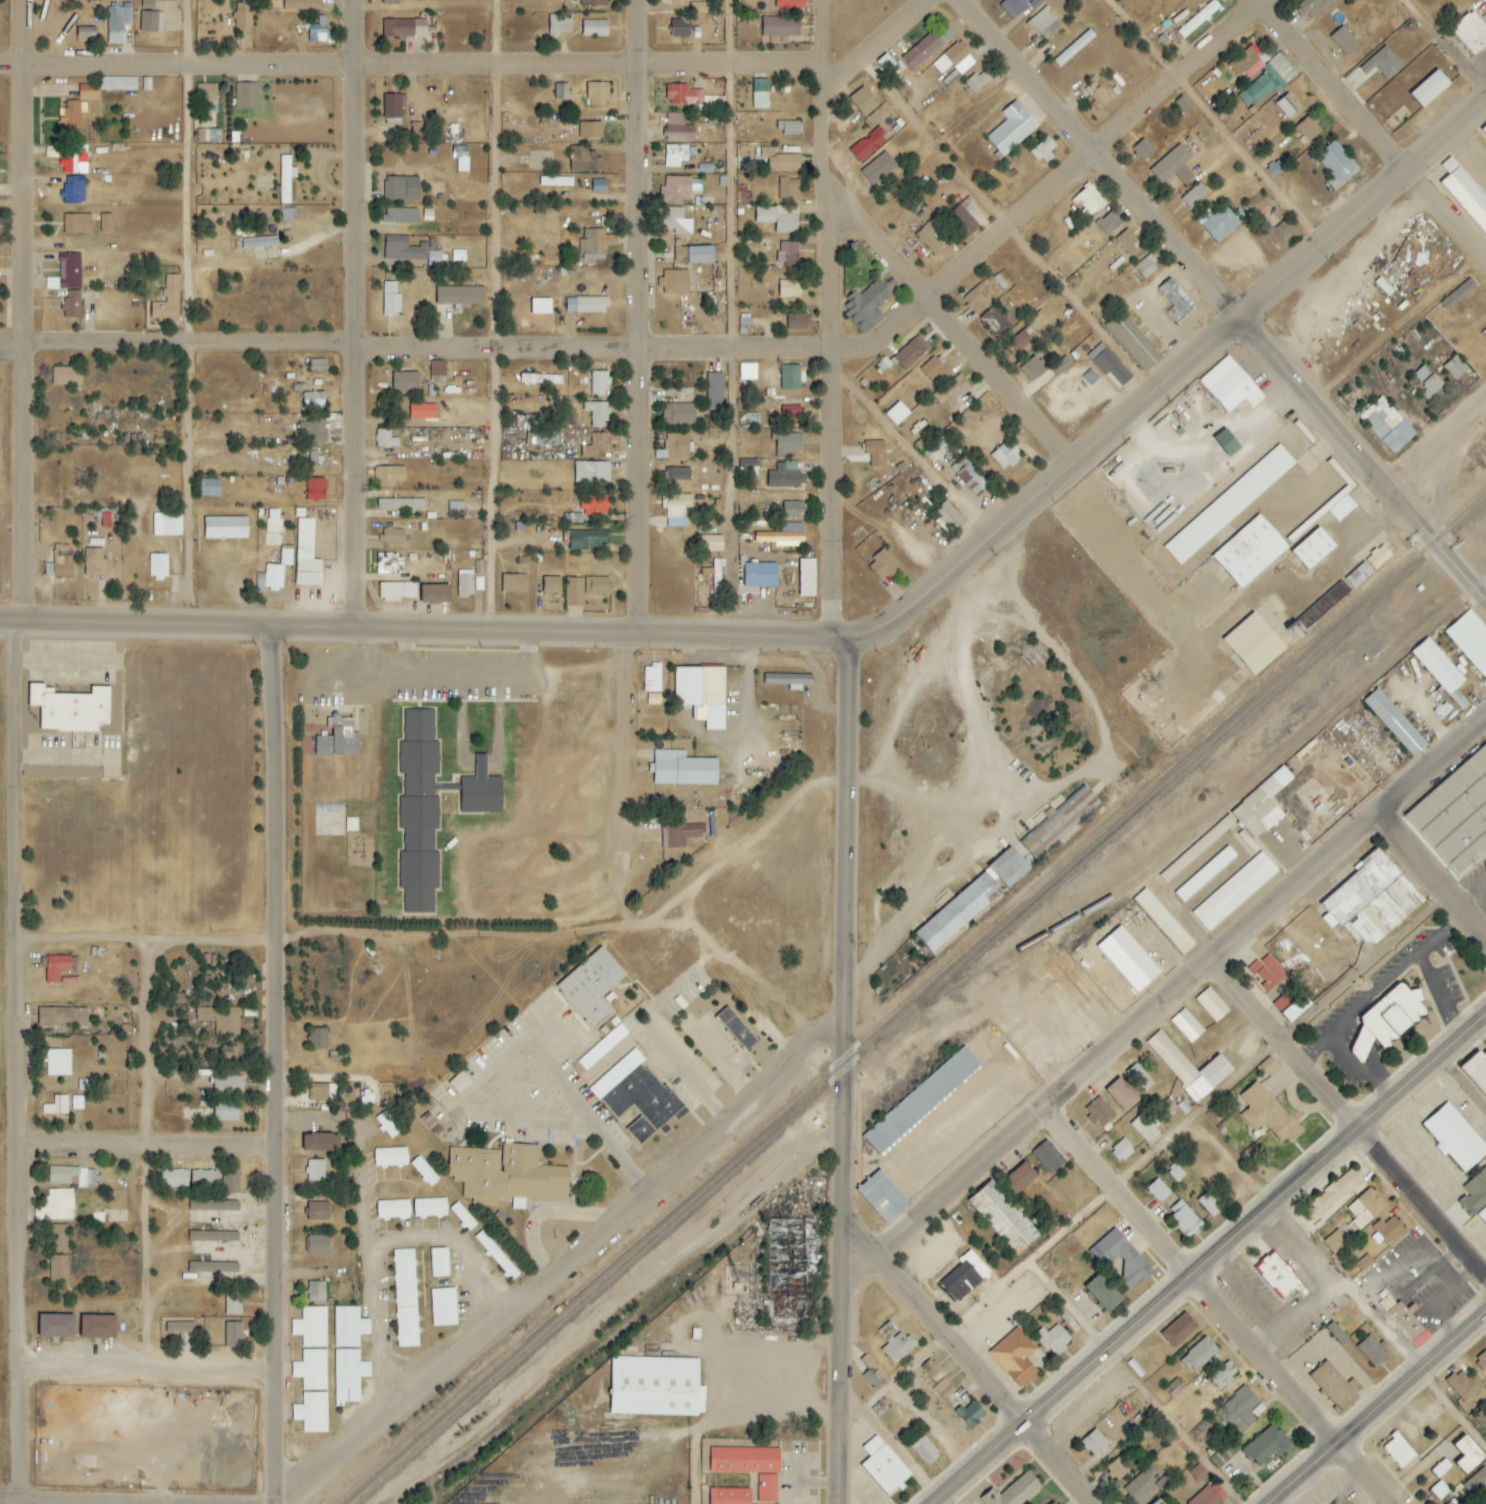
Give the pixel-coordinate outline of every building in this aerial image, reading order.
[(319,11),(319,0),(283,0),(283,10),(319,11)] [(696,3),(695,0),(667,0),(667,5),(691,5),(691,13),(709,13),(709,2),(696,3)] [(775,10),(805,9),(804,0),(775,0),(775,10)] [(1033,0),(1005,0),(999,6),(1012,20),(1033,0)] [(1334,0),(1304,0),(1297,8),(1305,16),(1307,13),(1316,21),(1334,0)] [(1182,38),(1222,9),(1216,1),(1176,30),(1182,38)] [(123,43),(123,24),(131,24),(131,3),(122,3),(122,7),(107,7),(108,44),(123,43)] [(235,28),(251,29),(251,3),(235,3),(235,28)] [(1060,23),(1045,6),(1027,24),(1042,40),(1060,23)] [(1485,45),(1485,28),(1471,11),(1450,31),(1474,56),(1485,45)] [(140,12),(140,32),(163,33),(163,13),(140,12)] [(549,15),(549,34),(571,35),(572,15),(549,15)] [(325,16),(317,17),(318,24),(308,25),(309,43),(326,42),(325,16)] [(800,36),(799,17),(761,18),(762,37),(800,36)] [(427,38),(427,19),(381,20),(382,39),(427,38)] [(1364,31),(1349,19),(1342,26),(1357,39),(1364,31)] [(607,21),(581,21),(581,37),(607,37),(607,21)] [(1330,37),(1347,56),(1360,45),(1343,26),(1330,37)] [(1095,36),(1089,29),(1054,61),(1060,68),(1095,36)] [(901,58),(913,72),(944,44),(932,31),(901,58)] [(932,65),(943,77),(941,79),(948,87),(975,62),(956,42),(932,65)] [(1360,68),(1366,75),(1375,67),(1387,80),(1404,65),(1385,45),(1360,68)] [(1239,77),(1243,73),(1249,79),(1265,65),(1249,47),(1228,65),(1239,77)] [(888,77),(899,70),(887,53),(876,61),(888,77)] [(1288,84),(1269,67),(1239,98),(1251,110),(1272,89),(1278,95),(1288,84)] [(964,83),(973,95),(994,78),(987,69),(978,77),(975,73),(964,83)] [(1410,95),(1423,109),(1451,84),(1438,69),(1410,95)] [(136,92),(137,78),(99,77),(99,91),(136,92)] [(753,79),(753,109),(768,109),(768,79),(753,79)] [(258,84),(236,83),(236,109),(257,109),(258,84)] [(607,83),(587,83),(587,106),(608,106),(607,83)] [(217,84),(199,84),(198,113),(216,113),(217,84)] [(555,100),(568,100),(568,84),(555,84),(555,100)] [(706,105),(707,123),(720,123),(719,97),(703,97),(703,90),(688,90),(687,84),(667,85),(668,106),(706,105)] [(78,98),(98,99),(98,85),(79,85),(78,98)] [(863,117),(878,106),(864,86),(849,97),(863,117)] [(1088,94),(1098,110),(1111,101),(1101,86),(1088,94)] [(1288,120),(1297,112),(1293,107),(1300,102),(1293,92),(1276,105),(1288,120)] [(400,124),(400,94),(383,94),(383,124),(400,124)] [(1001,113),(1006,119),(985,138),(1003,158),(1039,125),(1015,100),(1001,113)] [(59,108),(59,123),(61,123),(61,139),(80,139),(80,113),(87,113),(87,102),(66,102),(66,109),(59,108)] [(882,121),(874,112),(866,119),(873,128),(882,121)] [(665,140),(694,141),(694,126),(684,125),(684,113),(665,113),(665,140)] [(1293,132),(1307,145),(1324,126),(1310,113),(1293,132)] [(799,121),(777,122),(777,134),(800,134),(799,121)] [(579,139),(603,139),(603,123),(580,122),(579,139)] [(887,139),(876,127),(850,152),(861,164),(887,139)] [(220,130),(204,129),(204,142),(220,143),(220,130)] [(1058,148),(1047,136),(1031,151),(1043,164),(1058,148)] [(1143,162),(1155,151),(1143,138),(1131,150),(1143,162)] [(1333,178),(1327,183),(1334,190),(1359,168),(1333,140),(1315,157),(1333,178)] [(1183,186),(1194,176),(1184,165),(1193,157),(1180,143),(1150,171),(1163,185),(1173,176),(1183,186)] [(87,174),(86,145),(61,146),(61,174),(87,174)] [(688,146),(666,145),(665,167),(679,168),(679,161),(688,162),(688,146)] [(468,146),(452,147),(453,160),(457,160),(457,172),(468,172),(468,146)] [(800,169),(800,155),(774,156),(774,147),(760,148),(760,163),(769,163),(769,170),(800,169)] [(602,158),(592,158),(592,148),(572,148),(572,172),(602,173),(602,158)] [(860,172),(872,187),(897,166),(885,151),(860,172)] [(289,157),(279,157),(279,204),(289,204),(289,157)] [(1485,236),(1485,197),(1451,157),(1440,166),(1449,175),(1440,183),(1485,236)] [(419,178),(385,177),(384,200),(419,201),(419,178)] [(665,177),(665,203),(691,204),(691,192),(702,192),(702,178),(665,177)] [(799,179),(779,179),(779,199),(799,199),(799,179)] [(85,204),(84,180),(63,180),(63,205),(85,204)] [(1181,200),(1191,210),(1209,193),(1199,182),(1181,200)] [(1075,197),(1093,216),(1107,203),(1089,184),(1075,197)] [(979,207),(968,196),(952,211),(971,232),(978,225),(969,216),(979,207)] [(1208,209),(1195,220),(1217,244),(1240,223),(1223,204),(1212,214),(1208,209)] [(775,233),(797,233),(798,207),(756,206),(756,223),(775,224),(775,233)] [(418,209),(384,208),(383,224),(418,225),(418,209)] [(674,235),(692,235),(692,220),(683,220),(684,208),(663,208),(663,230),(674,230),(674,235)] [(1107,237),(1122,223),(1111,211),(1096,225),(1107,237)] [(63,235),(90,235),(91,215),(64,214),(63,235)] [(111,233),(111,214),(100,214),(100,233),(111,233)] [(1277,246),(1292,229),(1279,218),(1264,235),(1277,246)] [(938,232),(929,222),(915,235),(934,257),(943,249),(932,237),(938,232)] [(605,229),(583,230),(584,260),(605,260),(604,246),(617,246),(617,235),(605,235),(605,229)] [(1116,239),(1129,255),(1141,245),(1128,229),(1116,239)] [(441,267),(441,252),(427,252),(428,243),(420,242),(420,248),(408,247),(408,237),(385,236),(384,260),(427,260),(427,266),(441,267)] [(242,239),(242,248),(277,247),(277,237),(242,239)] [(798,243),(778,243),(779,265),(799,264),(798,243)] [(712,247),(674,248),(674,265),(713,264),(712,247)] [(46,279),(46,290),(81,289),(80,254),(59,254),(59,279),(46,279)] [(1135,267),(1145,280),(1159,269),(1149,255),(1135,267)] [(661,295),(689,295),(688,270),(663,271),(663,279),(660,279),(661,295)] [(150,321),(177,322),(179,275),(164,275),(163,303),(150,302),(150,321)] [(1168,312),(1176,322),(1195,306),(1170,278),(1158,289),(1173,307),(1168,312)] [(1478,287),(1470,278),(1440,303),(1447,312),(1478,287)] [(860,296),(854,290),(843,301),(850,308),(844,315),(864,335),(883,317),(876,309),(892,294),(878,279),(860,296)] [(799,280),(778,281),(779,299),(800,298),(799,280)] [(397,282),(383,282),(383,315),(400,316),(400,294),(397,294),(397,282)] [(978,286),(963,299),(976,315),(992,302),(978,286)] [(484,306),(485,288),(437,287),(437,305),(484,306)] [(80,318),(80,291),(64,291),(65,318),(80,318)] [(566,314),(607,313),(607,297),(566,298),(566,314)] [(551,315),(551,299),(531,299),(531,315),(551,315)] [(984,316),(1003,337),(1019,323),(1000,301),(984,316)] [(1104,326),(1145,372),(1169,352),(1128,305),(1104,326)] [(787,330),(807,330),(807,315),(787,314),(787,330)] [(904,371),(930,348),(919,335),(893,358),(904,371)] [(1086,357),(1105,376),(1109,372),(1122,387),(1133,377),(1101,343),(1086,357)] [(920,368),(930,382),(941,375),(940,373),(945,370),(935,356),(920,368)] [(1030,383),(1047,371),(1036,356),(1019,368),(1030,383)] [(1072,364),(1065,356),(1050,368),(1057,377),(1072,364)] [(1198,381),(1227,414),(1244,399),(1252,409),(1265,398),(1228,356),(1198,381)] [(1443,368),(1456,381),(1468,368),(1454,356),(1443,368)] [(326,359),(309,360),(310,371),(327,370),(326,359)] [(430,380),(445,380),(445,362),(430,361),(430,380)] [(740,364),(740,381),(756,380),(756,364),(740,364)] [(800,391),(801,383),(805,383),(805,366),(781,366),(781,390),(800,391)] [(52,385),(81,386),(81,368),(52,368),(52,385)] [(591,397),(607,397),(608,372),(591,372),(591,397)] [(419,373),(392,373),(392,390),(418,391),(419,373)] [(707,373),(707,410),(723,410),(723,373),(707,373)] [(1427,402),(1444,384),(1434,374),(1417,392),(1427,402)] [(562,376),(520,375),(520,384),(562,385),(562,376)] [(970,390),(962,375),(933,394),(945,413),(958,405),(955,399),(970,390)] [(324,409),(324,392),(303,393),(303,409),(324,409)] [(1393,455),(1416,434),(1382,397),(1359,418),(1393,455)] [(910,414),(899,402),(885,414),(896,427),(910,414)] [(608,403),(584,403),(584,412),(592,412),(591,428),(608,428),(608,403)] [(435,419),(435,404),(408,404),(408,419),(435,419)] [(694,404),(665,404),(665,425),(695,425),(694,404)] [(781,426),(801,426),(801,406),(781,405),(781,426)] [(740,414),(741,428),(759,427),(759,414),(740,414)] [(339,419),(303,420),(304,445),(325,444),(325,429),(339,429),(339,419)] [(390,438),(390,430),(375,430),(375,447),(398,447),(398,438),(390,438)] [(1239,450),(1225,430),(1214,438),(1228,458),(1239,450)] [(561,432),(531,431),(531,446),(561,447),(561,432)] [(581,458),(597,459),(597,452),(609,452),(609,434),(592,433),(591,447),(582,446),(581,458)] [(689,459),(689,434),(665,434),(665,459),(689,459)] [(800,434),(776,435),(776,458),(785,458),(785,452),(801,451),(800,434)] [(946,439),(943,435),(923,454),(927,457),(946,439)] [(991,457),(1004,472),(1022,455),(1009,440),(991,457)] [(884,441),(864,442),(865,455),(870,455),(871,468),(884,467),(884,441)] [(1296,464),(1280,445),(1163,546),(1180,565),(1296,464)] [(308,453),(309,468),(325,467),(325,453),(308,453)] [(956,476),(976,497),(989,484),(964,458),(956,466),(961,471),(956,476)] [(610,463),(575,462),(574,483),(610,484),(610,463)] [(799,488),(799,463),(776,463),(776,471),(768,471),(768,488),(799,488)] [(405,468),(376,467),(376,487),(395,487),(395,482),(404,483),(405,468)] [(691,481),(690,468),(668,469),(668,482),(691,481)] [(220,480),(199,479),(199,497),(219,497),(220,480)] [(326,502),(325,479),(306,479),(306,502),(326,502)] [(581,516),(608,516),(609,496),(582,495),(581,516)] [(691,495),(666,495),(667,527),(686,527),(686,518),(692,518),(691,495)] [(1357,508),(1349,495),(1328,510),(1337,522),(1357,508)] [(378,509),(425,510),(425,500),(378,499),(378,509)] [(783,503),(784,519),(799,518),(799,502),(783,503)] [(931,516),(949,534),(957,525),(939,507),(931,516)] [(266,546),(280,546),(281,510),(266,510),(266,546)] [(153,514),(153,537),(182,537),(182,514),(153,514)] [(1210,556),(1240,590),(1289,548),(1259,514),(1210,556)] [(247,517),(204,518),(204,540),(247,539),(247,517)] [(314,520),(297,519),(295,586),(320,587),(321,561),(312,560),(314,520)] [(755,533),(755,542),(775,543),(775,547),(803,547),(804,524),(781,524),(781,533),(755,533)] [(1291,551),(1307,571),(1336,548),(1320,528),(1291,551)] [(383,544),(404,544),(404,530),(383,530),(383,544)] [(600,551),(600,545),(608,545),(607,531),(569,532),(569,551),(600,551)] [(723,553),(723,536),(698,536),(698,552),(723,553)] [(104,540),(89,539),(89,548),(103,549),(104,540)] [(1375,571),(1393,556),(1383,545),(1366,560),(1375,571)] [(105,549),(84,550),(84,578),(105,577),(105,549)] [(866,565),(878,579),(884,575),(887,579),(901,567),(885,549),(866,565)] [(292,550),(281,550),(280,566),(292,566),(292,550)] [(149,579),(167,579),(168,555),(150,555),(149,579)] [(377,556),(377,575),(402,574),(402,555),(377,556)] [(72,578),(72,557),(57,556),(56,578),(72,578)] [(713,600),(721,600),(720,559),(712,560),(713,600)] [(815,560),(800,560),(799,597),(815,597),(815,560)] [(776,588),(776,564),(743,564),(743,588),(776,588)] [(257,575),(257,590),(282,591),(284,566),(265,565),(265,575),(257,575)] [(473,597),(473,571),(457,571),(457,598),(473,597)] [(501,593),(527,593),(527,575),(502,575),(501,593)] [(561,578),(543,577),(542,594),(560,595),(561,578)] [(584,594),(610,595),(610,579),(585,578),(584,594)] [(583,579),(566,579),(566,607),(583,607),(583,579)] [(416,598),(416,583),(380,584),(380,599),(416,598)] [(449,587),(420,586),(420,604),(449,604),(449,587)] [(1469,609),(1443,632),(1483,679),(1485,677),(1485,648),(1484,646),(1485,645),(1485,629),(1469,609)] [(1254,676),(1286,648),(1254,612),(1222,640),(1254,676)] [(1412,651),(1460,711),(1469,704),(1456,688),(1464,681),(1429,637),(1412,651)] [(661,665),(643,665),(644,692),(662,692),(661,665)] [(674,705),(693,705),(693,720),(705,721),(705,731),(724,731),(725,667),(675,667),(674,705)] [(764,684),(789,685),(789,691),(801,691),(801,686),(812,686),(812,675),(764,674),(764,684)] [(109,688),(91,688),(91,696),(52,695),(52,691),(44,690),(44,685),(30,685),(30,706),(41,706),(41,731),(98,733),(98,724),(109,724),(109,688)] [(1410,757),(1425,745),(1377,688),(1362,701),(1410,757)] [(660,705),(660,694),(647,694),(647,705),(660,705)] [(404,740),(433,741),(434,710),(405,710),(404,740)] [(358,756),(358,733),(353,733),(353,718),(330,718),(330,728),(332,728),(332,736),(316,736),(315,756),(358,756)] [(439,742),(399,742),(399,775),(404,775),(404,798),(399,798),(399,830),(404,830),(404,849),(434,849),(434,829),(438,829),(438,788),(435,788),(435,775),(439,775),(439,742)] [(1457,877),(1485,852),(1485,745),(1404,814),(1457,877)] [(717,759),(685,759),(685,751),(654,750),(653,785),(717,785),(717,759)] [(501,813),(502,777),(487,777),(487,754),(476,754),(475,778),(461,777),(460,813),(501,813)] [(1285,815),(1270,798),(1294,779),(1284,767),(1230,811),(1254,840),(1285,815)] [(1103,802),(1087,783),(1020,840),(1036,859),(1103,802)] [(345,831),(357,832),(358,818),(346,818),(345,831)] [(701,838),(701,824),(662,825),(662,849),(686,848),(685,838),(701,838)] [(1237,854),(1228,843),(1173,891),(1183,902),(1237,854)] [(931,953),(1004,890),(1005,891),(1030,869),(1012,848),(913,933),(931,953)] [(1320,901),(1355,942),(1360,937),(1369,948),(1424,902),(1380,850),(1320,901)] [(1278,871),(1260,851),(1189,913),(1207,933),(1278,871)] [(404,913),(433,914),(434,888),(438,888),(439,852),(400,852),(399,889),(404,889),(404,913)] [(1193,945),(1145,887),(1132,898),(1180,956),(1193,945)] [(1135,993),(1161,970),(1120,924),(1095,946),(1135,993)] [(600,996),(627,975),(603,946),(557,984),(592,1027),(612,1011),(600,996)] [(1245,972),(1266,994),(1287,975),(1266,953),(1245,972)] [(45,983),(59,984),(59,970),(75,970),(76,959),(70,959),(70,956),(46,956),(45,983)] [(1358,1020),(1362,1025),(1352,1050),(1362,1062),(1365,1058),(1373,1041),(1388,1048),(1389,1044),(1427,1012),(1419,1004),(1423,996),(1416,988),(1414,991),(1399,984),(1358,1020)] [(1194,999),(1215,1022),(1229,1010),(1209,986),(1194,999)] [(1311,1004),(1305,998),(1299,1004),(1295,1000),(1281,1013),(1291,1023),(1311,1004)] [(715,1018),(746,1051),(758,1041),(727,1007),(715,1018)] [(1169,1019),(1189,1042),(1203,1029),(1183,1007),(1169,1019)] [(87,1027),(87,1009),(38,1008),(38,1026),(87,1027)] [(240,1008),(198,1008),(198,1022),(214,1022),(215,1036),(240,1036),(240,1008)] [(327,1029),(310,1029),(310,1049),(327,1050),(327,1029)] [(1197,1073),(1161,1030),(1146,1043),(1196,1103),(1234,1071),(1220,1054),(1197,1073)] [(860,1136),(877,1155),(980,1065),(964,1046),(860,1136)] [(238,1047),(214,1047),(213,1061),(238,1062),(238,1047)] [(638,1147),(658,1130),(662,1135),(687,1114),(643,1061),(645,1060),(635,1049),(589,1088),(638,1147)] [(45,1076),(71,1076),(70,1050),(45,1050),(45,1076)] [(1484,1057),(1479,1051),(1460,1068),(1485,1098),(1485,1055),(1484,1057)] [(1260,1065),(1269,1078),(1280,1070),(1271,1057),(1260,1065)] [(1126,1072),(1145,1093),(1155,1084),(1136,1063),(1126,1072)] [(459,1095),(472,1082),(462,1071),(448,1083),(459,1095)] [(243,1077),(212,1076),(212,1094),(243,1095),(243,1077)] [(1126,1113),(1140,1100),(1119,1078),(1105,1091),(1126,1113)] [(78,1092),(90,1091),(90,1080),(78,1080),(78,1092)] [(1254,1132),(1265,1123),(1286,1146),(1302,1132),(1256,1082),(1239,1096),(1250,1107),(1240,1116),(1254,1132)] [(309,1101),(336,1101),(336,1084),(309,1084),(309,1101)] [(67,1114),(68,1096),(54,1095),(53,1105),(42,1104),(42,1114),(67,1114)] [(1116,1115),(1099,1096),(1083,1111),(1101,1130),(1116,1115)] [(237,1121),(238,1103),(214,1102),(213,1121),(237,1121)] [(1465,1173),(1485,1154),(1485,1146),(1447,1102),(1421,1126),(1446,1154),(1447,1153),(1465,1173)] [(374,1119),(390,1140),(400,1133),(384,1112),(374,1119)] [(421,1119),(434,1137),(443,1130),(429,1112),(421,1119)] [(1147,1143),(1159,1132),(1143,1113),(1130,1125),(1147,1143)] [(339,1135),(303,1134),(303,1151),(339,1152),(339,1135)] [(1120,1163),(1135,1152),(1124,1139),(1110,1150),(1120,1163)] [(567,1202),(569,1168),(538,1166),(539,1146),(503,1144),(502,1153),(476,1152),(476,1149),(449,1148),(447,1176),(453,1177),(453,1183),(463,1183),(462,1198),(481,1199),(481,1206),(497,1207),(498,1198),(512,1198),(512,1209),(525,1210),(525,1200),(567,1202)] [(1058,1169),(1041,1145),(1033,1151),(1050,1175),(1058,1169)] [(374,1148),(375,1166),(408,1164),(407,1146),(374,1148)] [(429,1188),(439,1180),(419,1156),(410,1163),(429,1188)] [(325,1161),(308,1160),(307,1181),(325,1182),(325,1161)] [(1037,1174),(1024,1160),(1003,1181),(1016,1194),(1037,1174)] [(1167,1174),(1178,1183),(1186,1174),(1175,1165),(1167,1174)] [(1461,1200),(1475,1214),(1485,1204),(1485,1166),(1464,1187),(1469,1192),(1461,1200)] [(78,1185),(78,1186),(94,1186),(95,1169),(48,1168),(48,1184),(78,1185)] [(1342,1199),(1345,1203),(1367,1186),(1352,1168),(1302,1209),(1313,1222),(1342,1199)] [(240,1191),(238,1169),(221,1171),(224,1192),(240,1191)] [(908,1203),(879,1169),(855,1190),(884,1224),(908,1203)] [(188,1188),(188,1170),(160,1170),(160,1188),(188,1188)] [(218,1171),(191,1170),(191,1188),(217,1189),(218,1171)] [(1146,1189),(1160,1204),(1172,1193),(1158,1178),(1146,1189)] [(966,1201),(1016,1256),(1040,1233),(990,1179),(966,1201)] [(1347,1209),(1364,1227),(1387,1206),(1369,1188),(1347,1209)] [(46,1208),(34,1208),(34,1221),(73,1220),(72,1189),(45,1190),(46,1208)] [(1212,1218),(1225,1206),(1209,1190),(1197,1202),(1212,1218)] [(415,1217),(448,1215),(447,1197),(414,1199),(415,1217)] [(378,1218),(410,1216),(409,1198),(376,1200),(378,1218)] [(208,1211),(239,1212),(239,1202),(190,1200),(189,1217),(208,1218),(208,1211)] [(1166,1213),(1188,1237),(1202,1224),(1180,1200),(1166,1213)] [(469,1232),(477,1224),(457,1202),(449,1210),(469,1232)] [(328,1203),(307,1203),(307,1222),(329,1221),(328,1203)] [(1476,1215),(1485,1226),(1485,1207),(1476,1215)] [(67,1225),(51,1225),(51,1252),(67,1253),(67,1225)] [(1089,1249),(1104,1267),(1115,1258),(1127,1271),(1116,1280),(1127,1293),(1153,1271),(1116,1227),(1089,1249)] [(1349,1242),(1339,1229),(1323,1242),(1333,1255),(1349,1242)] [(188,1241),(238,1242),(239,1233),(189,1231),(188,1241)] [(328,1255),(329,1237),(306,1236),(306,1254),(328,1255)] [(449,1277),(448,1249),(430,1249),(431,1277),(449,1277)] [(961,1263),(939,1283),(957,1302),(990,1272),(970,1249),(959,1260),(961,1263)] [(418,1347),(416,1250),(394,1250),(396,1348),(418,1347)] [(1282,1300),(1301,1283),(1273,1252),(1254,1269),(1282,1300)] [(1362,1272),(1374,1262),(1368,1254),(1355,1264),(1362,1272)] [(211,1256),(189,1255),(188,1272),(228,1273),(229,1263),(211,1263),(211,1256)] [(67,1286),(67,1256),(50,1256),(50,1286),(67,1286)] [(1122,1301),(1102,1272),(1085,1284),(1105,1313),(1122,1301)] [(325,1282),(308,1282),(308,1302),(325,1302),(325,1282)] [(430,1288),(433,1325),(458,1323),(455,1286),(430,1288)] [(241,1316),(242,1294),(226,1294),(225,1316),(241,1316)] [(1407,1309),(1400,1301),(1386,1313),(1418,1348),(1431,1336),(1412,1315),(1419,1309),(1414,1303),(1407,1309)] [(326,1345),(302,1345),(302,1334),(290,1334),(290,1318),(302,1318),(302,1306),(325,1305),(326,1345)] [(334,1345),(358,1345),(358,1334),(369,1334),(369,1318),(358,1318),(358,1306),(334,1306),(334,1345)] [(1160,1334),(1173,1349),(1198,1327),(1184,1312),(1160,1334)] [(74,1315),(38,1315),(38,1337),(74,1337),(74,1315)] [(115,1338),(115,1315),(80,1315),(80,1338),(115,1338)] [(194,1334),(194,1323),(166,1322),(166,1333),(194,1334)] [(243,1323),(225,1323),(225,1345),(242,1345),(243,1323)] [(1072,1341),(1058,1323),(1047,1332),(1043,1327),(1034,1334),(1052,1357),(1072,1341)] [(901,1332),(895,1336),(886,1325),(878,1330),(888,1344),(881,1349),(892,1364),(918,1345),(912,1336),(907,1340),(901,1332)] [(1038,1349),(1017,1326),(989,1352),(1022,1389),(1040,1373),(1027,1359),(1038,1349)] [(1393,1352),(1373,1331),(1356,1346),(1375,1368),(1393,1352)] [(1191,1374),(1219,1349),(1207,1336),(1179,1360),(1191,1374)] [(326,1389),(302,1389),(302,1376),(291,1377),(290,1361),(302,1361),(302,1349),(326,1348),(326,1389)] [(335,1389),(359,1389),(359,1376),(370,1376),(370,1361),(358,1361),(358,1349),(335,1349),(335,1389)] [(1476,1360),(1485,1372),(1485,1351),(1476,1360)] [(699,1358),(611,1356),(610,1414),(704,1416),(705,1386),(699,1386),(699,1358)] [(929,1379),(942,1371),(933,1358),(921,1366),(929,1379)] [(1308,1375),(1339,1412),(1357,1397),(1326,1360),(1308,1375)] [(1238,1373),(1227,1361),(1209,1379),(1220,1390),(1238,1373)] [(1468,1377),(1460,1368),(1446,1382),(1466,1403),(1485,1386),(1472,1373),(1468,1377)] [(956,1389),(945,1378),(933,1389),(944,1400),(956,1389)] [(1266,1409),(1245,1385),(1216,1411),(1237,1435),(1266,1409)] [(328,1432),(303,1432),(303,1420),(292,1420),(292,1404),(303,1404),(303,1392),(327,1391),(328,1432)] [(970,1397),(954,1409),(968,1429),(985,1417),(970,1397)] [(1258,1468),(1275,1454),(1277,1457),(1291,1445),(1273,1423),(1242,1449),(1258,1468)] [(1081,1441),(1093,1456),(1109,1444),(1096,1429),(1081,1441)] [(1402,1470),(1417,1456),(1397,1433),(1382,1446),(1402,1470)] [(912,1475),(876,1434),(862,1447),(870,1456),(860,1465),(888,1495),(899,1485),(912,1475)] [(1456,1463),(1466,1475),(1485,1457),(1465,1434),(1454,1445),(1464,1455),(1456,1463)] [(910,1446),(928,1466),(940,1454),(923,1435),(910,1446)] [(757,1473),(756,1502),(777,1502),(777,1448),(709,1448),(709,1473),(757,1473)] [(1437,1479),(1452,1467),(1446,1459),(1431,1471),(1437,1479)] [(1104,1470),(1115,1482),(1124,1474),(1113,1462),(1104,1470)] [(1153,1477),(1160,1471),(1153,1463),(1123,1488),(1136,1503),(1144,1503),(1152,1497),(1146,1491),(1157,1482),(1153,1477)] [(1196,1482),(1207,1475),(1200,1464),(1190,1471),(1196,1482)] [(1485,1466),(1462,1484),(1470,1494),(1485,1481),(1485,1467),(1485,1466)] [(1042,1487),(1029,1471),(999,1495),(993,1487),(981,1498),(986,1503),(1021,1503),(1042,1487)] [(1173,1480),(1167,1473),(1155,1484),(1160,1491),(1173,1480)] [(1440,1500),(1451,1491),(1441,1480),(1430,1489),(1440,1500)] [(1213,1481),(1187,1503),(1188,1503),(1222,1503),(1228,1498),(1213,1481)] [(1483,1494),(1479,1488),(1466,1496),(1469,1502),(1483,1494)] [(708,1503),(749,1503),(749,1489),(708,1489),(708,1503)]
